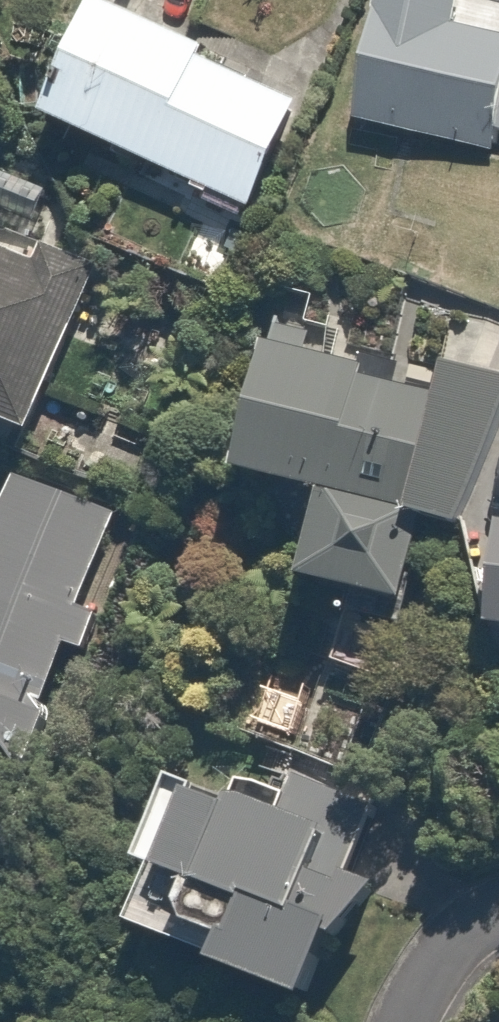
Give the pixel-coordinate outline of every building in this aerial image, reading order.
[(353,130),(489,161),(494,140),(498,142),(498,40),(446,28),(453,0),(383,0),(353,130)] [(259,220),(304,110),(204,68),(210,56),(99,10),(49,134),(259,220)] [(39,451),(103,267),(42,246),(37,260),(0,247),(0,437),(39,451)] [(271,334),(246,492),(328,505),(312,603),(411,619),(425,532),(463,538),(498,425),(498,380),(448,371),(443,402),(393,394),(396,376),(345,368),(343,383),(302,377),(308,340),(271,334)] [(111,523),(12,487),(0,520),(0,725),(31,736),(59,657),(76,663),(91,622),(77,617),(111,523)] [(184,792),(152,890),(165,894),(148,946),(226,971),(219,991),(312,1021),(315,1021),(387,804),(286,770),(270,820),(184,792)]
